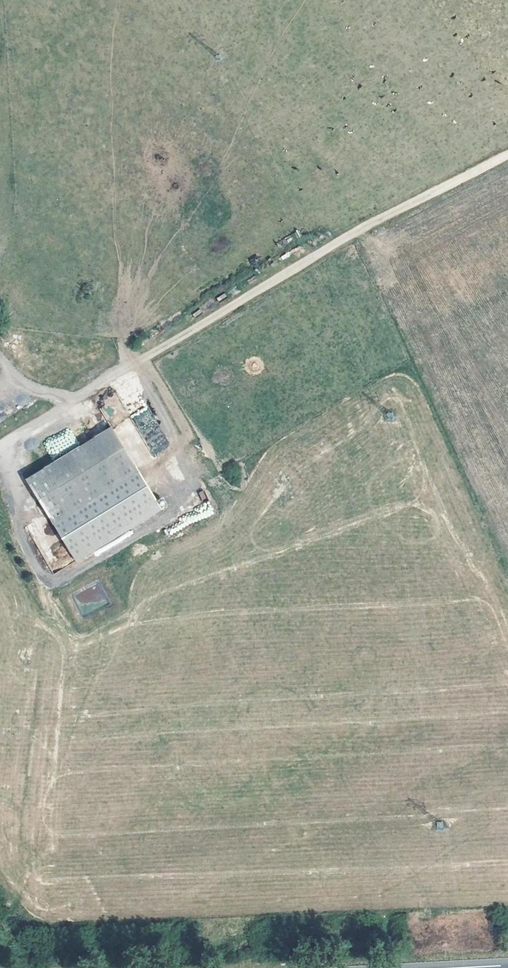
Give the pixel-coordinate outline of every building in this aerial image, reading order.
[(36,498),(47,518),(135,466),(112,428),(44,468),(56,486),(36,498)] [(47,518),(67,551),(154,498),(135,466),(47,518)] [(25,480),(36,498),(56,486),(44,468),(25,480)] [(154,498),(67,551),(98,599),(184,547),(154,498)]
